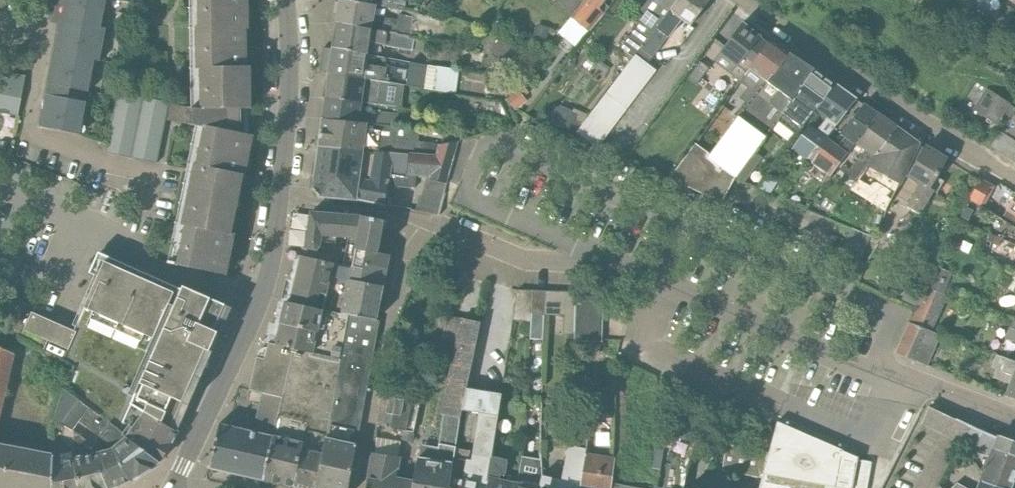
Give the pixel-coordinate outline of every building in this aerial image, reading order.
[(107,0),(65,0),(70,1),(69,7),(104,14),(107,0)] [(246,30),(249,29),(248,0),(196,0),(196,28),(193,28),(194,70),(198,70),(198,108),(170,102),(167,120),(204,128),(203,134),(196,165),(194,164),(181,225),(185,226),(178,263),(168,261),(168,263),(228,275),(236,234),(232,233),(244,176),(246,177),(254,136),(239,134),(238,110),(249,109),(249,67),(246,67),(246,30)] [(410,36),(413,17),(399,15),(398,20),(374,16),(376,6),(376,5),(349,0),(340,0),(337,22),(410,36)] [(376,5),(376,6),(404,11),(406,0),(349,0),(376,5)] [(574,18),(582,25),(590,32),(605,13),(600,9),(606,1),(606,0),(588,0),(574,18)] [(678,0),(649,0),(642,11),(650,17),(647,23),(643,20),(622,49),(634,58),(641,49),(678,0)] [(710,0),(678,0),(641,49),(653,58),(669,37),(669,38),(682,20),(691,27),(710,0)] [(105,35),(106,29),(101,28),(104,14),(69,7),(66,22),(71,23),(70,28),(105,35)] [(1003,29),(1006,23),(998,18),(994,23),(1003,29)] [(386,46),(413,51),(415,37),(410,36),(337,22),(333,47),(368,54),(370,43),(386,46)] [(547,44),(553,28),(541,23),(534,40),(547,44)] [(769,42),(744,23),(723,52),(739,64),(732,74),(742,82),(769,42)] [(101,55),(105,35),(70,28),(67,43),(62,42),(61,47),(101,55)] [(505,60),(515,45),(503,36),(493,51),(505,60)] [(768,79),(789,51),(772,39),(769,42),(742,82),(749,86),(741,96),(749,102),(768,79)] [(100,60),(101,55),(61,47),(57,67),(92,74),(95,59),(100,60)] [(382,58),(368,55),(368,54),(333,47),(330,73),(405,85),(421,88),(425,88),(428,65),(410,63),(382,57),(382,58)] [(768,79),(781,89),(771,102),(784,112),(814,69),(789,51),(768,79)] [(652,81),(660,70),(638,53),(629,64),(652,81)] [(710,68),(701,61),(689,77),(698,84),(710,68)] [(644,91),(652,81),(629,64),(622,74),(644,91)] [(88,91),(92,74),(57,67),(53,85),(57,86),(57,88),(69,90),(70,87),(88,91)] [(800,133),(808,123),(818,107),(835,83),(814,69),(784,112),(780,118),(787,123),(800,133)] [(402,108),(405,85),(330,73),(326,98),(362,103),(402,108)] [(26,77),(14,74),(13,80),(0,77),(0,114),(18,117),(26,77)] [(637,100),(644,91),(622,74),(615,83),(637,100)] [(509,95),(510,82),(499,80),(497,94),(509,95)] [(630,110),(637,100),(615,83),(607,93),(630,110)] [(857,99),(835,83),(818,107),(830,116),(817,130),(808,123),(800,133),(801,134),(789,150),(808,163),(808,162),(810,163),(828,138),(827,137),(857,99)] [(532,93),(526,86),(522,90),(521,89),(510,99),(519,110),(531,101),(528,97),(532,93)] [(67,98),(69,90),(57,88),(55,96),(51,95),(49,107),(85,114),(88,102),(67,98)] [(995,123),(1009,100),(990,88),(976,111),(995,123)] [(132,158),(144,97),(131,95),(118,92),(106,153),(119,155),(132,158)] [(623,119),(630,110),(607,93),(600,102),(623,119)] [(145,160),(157,100),(144,97),(132,158),(145,160)] [(381,116),(361,114),(362,103),(326,98),(323,120),(420,131),(420,129),(397,126),(399,114),(381,112),(381,116)] [(615,129),(623,119),(600,102),(593,112),(615,129)] [(856,144),(878,114),(864,104),(841,134),(845,138),(839,146),(828,138),(810,163),(830,178),(855,143),(856,144)] [(578,131),(585,121),(587,120),(580,117),(582,114),(562,105),(555,123),(577,132),(578,131)] [(81,135),(85,114),(49,107),(47,116),(42,115),(40,127),(81,135)] [(608,139),(615,129),(593,112),(587,120),(585,121),(608,139)] [(856,182),(870,165),(897,127),(878,114),(856,144),(865,150),(846,175),(856,182)] [(767,138),(742,118),(710,159),(735,175),(767,138)] [(440,145),(419,141),(420,131),(323,120),(320,147),(363,151),(440,157),(444,144),(440,145)] [(601,148),(608,139),(585,121),(578,131),(601,148)] [(901,184),(920,143),(897,127),(870,165),(891,177),(883,192),(893,197),(900,183),(901,184)] [(1001,131),(992,146),(1014,162),(1014,140),(1001,131)] [(363,151),(357,200),(386,206),(388,184),(390,173),(427,177),(449,183),(461,140),(444,144),(440,157),(363,151)] [(686,186),(710,155),(695,144),(669,179),(686,186)] [(320,198),(357,200),(363,151),(320,147),(314,190),(320,198)] [(937,193),(944,181),(936,176),(946,159),(926,147),(909,178),(920,184),(907,206),(921,214),(934,192),(937,193)] [(980,206),(991,186),(980,180),(970,200),(980,206)] [(1007,210),(1003,218),(1014,226),(1014,197),(1007,210)] [(355,259),(362,215),(311,212),(306,249),(316,250),(320,247),(336,250),(334,257),(346,258),(355,259)] [(388,267),(390,254),(378,252),(385,220),(362,215),(355,259),(354,261),(388,267)] [(860,262),(871,237),(851,229),(840,254),(860,262)] [(333,262),(302,256),(301,263),(298,276),(295,276),(292,286),(293,286),(289,298),(343,313),(353,266),(333,262)] [(378,319),(388,267),(354,261),(355,259),(346,258),(334,257),(333,262),(353,266),(343,313),(350,314),(378,319)] [(229,318),(105,261),(76,331),(31,313),(35,306),(15,299),(7,329),(21,337),(19,339),(71,366),(85,346),(122,366),(192,399),(193,398),(229,318)] [(935,266),(927,286),(945,295),(952,273),(935,266)] [(472,377),(502,382),(517,287),(493,283),(484,337),(492,338),(488,365),(475,363),(472,377)] [(945,295),(927,286),(922,296),(918,306),(911,321),(932,331),(949,296),(945,295)] [(531,322),(532,314),(533,290),(517,290),(513,321),(531,322)] [(548,315),(549,291),(533,290),(532,314),(531,322),(530,339),(543,340),(543,315),(548,315)] [(904,299),(918,306),(922,296),(908,290),(904,299)] [(564,315),(565,291),(549,291),(548,315),(564,315)] [(579,316),(580,304),(576,304),(576,292),(565,291),(564,315),(579,316)] [(343,313),(289,298),(288,302),(286,302),(283,319),(280,318),(278,328),(280,329),(278,339),(270,337),(269,342),(268,341),(267,342),(269,343),(268,344),(294,350),(283,399),(265,479),(295,486),(315,381),(337,385),(350,314),(343,313)] [(601,330),(601,304),(580,304),(579,316),(579,341),(593,342),(593,330),(601,330)] [(363,409),(380,320),(378,319),(350,314),(337,385),(333,403),(363,409)] [(480,322),(463,318),(456,347),(442,344),(437,367),(450,369),(441,414),(444,415),(439,448),(423,445),(422,445),(420,457),(418,457),(413,480),(412,487),(450,487),(452,483),(453,476),(451,476),(461,418),(480,322)] [(895,353),(920,363),(927,348),(934,351),(941,335),(932,331),(911,321),(895,353)] [(283,399),(294,350),(268,344),(268,347),(264,348),(262,349),(259,351),(258,354),(249,390),(263,393),(263,394),(283,399)] [(160,463),(178,431),(172,428),(144,412),(117,396),(117,395),(111,391),(119,379),(115,377),(122,366),(85,346),(71,366),(63,393),(128,438),(128,440),(160,463)] [(14,354),(0,348),(0,412),(14,354)] [(1002,356),(999,363),(1004,364),(1001,371),(1012,376),(1005,395),(1014,399),(1014,361),(1002,356)] [(178,431),(192,399),(122,366),(115,377),(119,379),(111,391),(117,395),(117,396),(144,412),(172,428),(178,431)] [(325,448),(333,403),(337,385),(315,381),(295,486),(304,487),(317,487),(325,448)] [(470,385),(468,392),(464,409),(481,411),(471,459),(467,458),(463,478),(453,476),(452,483),(450,487),(487,487),(489,479),(492,456),(504,390),(470,385)] [(63,393),(56,414),(54,424),(73,429),(74,431),(98,450),(109,469),(119,487),(131,481),(160,463),(128,440),(128,438),(63,393)] [(414,432),(421,401),(412,400),(412,399),(383,393),(377,425),(414,432)] [(265,479),(283,399),(263,394),(254,431),(219,423),(209,467),(265,479)] [(363,409),(333,403),(325,448),(317,487),(349,487),(363,409)] [(929,406),(922,420),(923,421),(922,423),(962,444),(982,470),(987,473),(983,481),(1004,487),(1012,487),(1014,480),(1014,443),(991,434),(956,418),(956,419),(929,406)] [(74,460),(74,438),(74,431),(73,429),(54,424),(56,414),(50,413),(46,431),(52,432),(52,455),(53,455),(54,487),(81,487),(74,460)] [(813,437),(777,422),(769,452),(722,444),(722,445),(727,446),(722,471),(762,478),(761,482),(762,482),(760,487),(799,487),(813,438),(813,437)] [(104,472),(109,469),(98,450),(74,431),(74,438),(74,460),(81,487),(110,487),(104,472)] [(858,461),(858,457),(813,437),(813,438),(799,487),(853,487),(858,461)] [(983,481),(987,473),(982,470),(962,444),(939,487),(1004,487),(983,481)] [(17,448),(0,445),(0,487),(9,487),(17,448)] [(588,457),(588,453),(586,453),(586,448),(569,445),(562,480),(542,475),(542,479),(541,487),(583,487),(588,457)] [(53,455),(52,455),(17,448),(9,487),(54,487),(53,455)] [(413,480),(399,477),(402,456),(373,452),(367,487),(412,487),(413,480)] [(612,484),(616,458),(588,453),(588,457),(583,487),(611,487),(612,484)] [(516,484),(517,482),(500,478),(501,474),(506,475),(508,459),(492,456),(489,479),(491,479),(488,487),(515,487),(516,484)] [(541,459),(523,456),(522,459),(517,482),(516,484),(515,487),(541,487),(542,479),(542,475),(541,459)] [(104,472),(110,487),(117,487),(119,487),(109,469),(104,472)]
